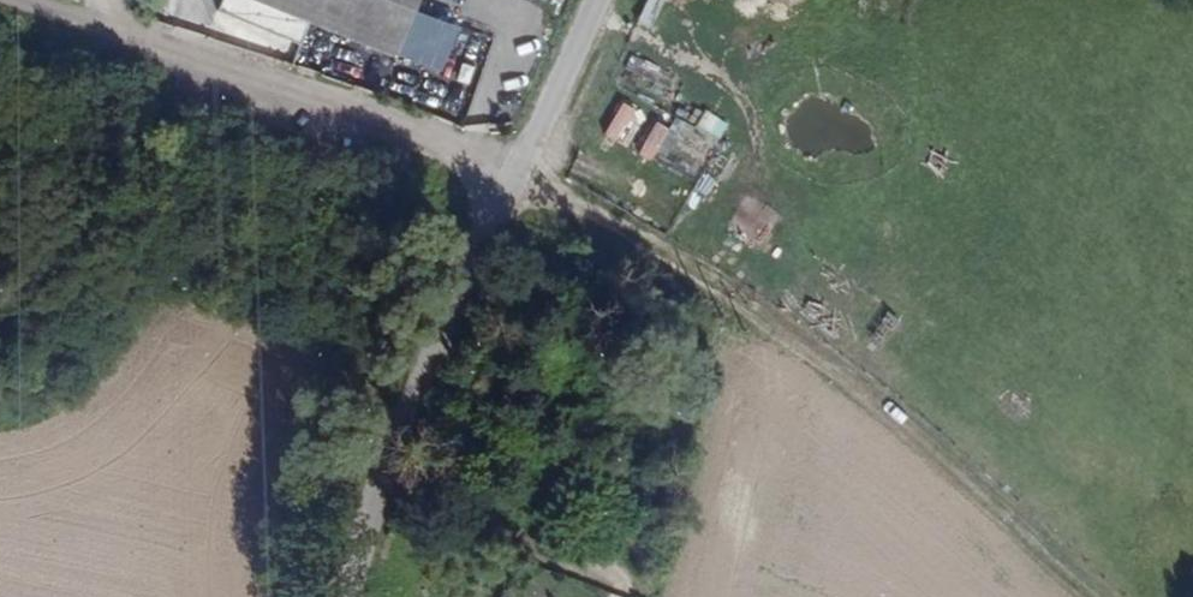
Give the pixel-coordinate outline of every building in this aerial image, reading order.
[(432,77),(454,29),(416,12),(421,0),(220,0),(215,11),(292,46),(303,20),(432,77)] [(668,58),(634,39),(617,69),(652,88),(668,58)] [(619,104),(599,138),(614,147),(634,113),(619,104)] [(650,124),(634,156),(647,162),(663,130),(650,124)] [(1018,390),(1009,408),(1027,417),(1036,399),(1018,390)]
